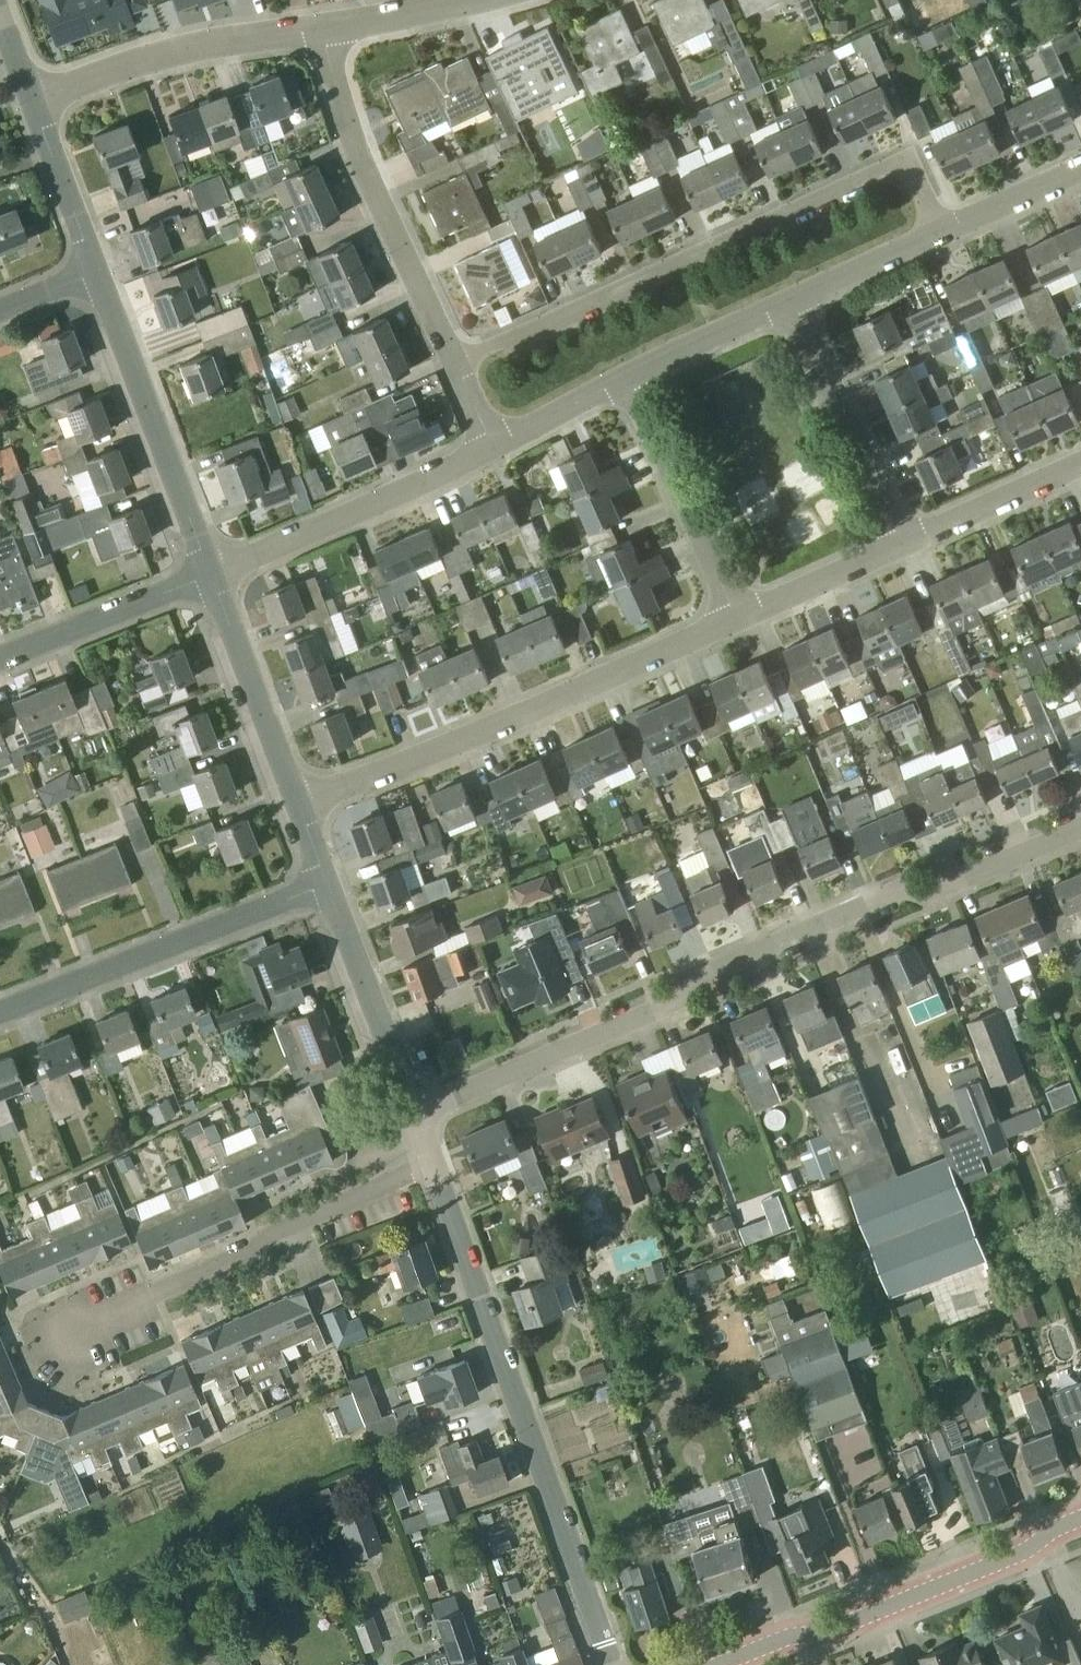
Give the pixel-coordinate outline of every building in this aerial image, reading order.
[(130,14),(148,7),(145,0),(40,0),(53,33),(60,30),(64,41),(108,25),(111,33),(134,24),(130,14)] [(654,3),(674,46),(717,26),(705,0),(658,0),(650,4),(650,5),(654,3)] [(748,16),(785,0),(741,0),(748,16)] [(813,0),(798,0),(813,32),(825,26),(813,0)] [(906,13),(916,32),(936,23),(926,3),(906,13)] [(624,80),(616,64),(642,51),(622,8),(578,28),(595,64),(582,71),(590,89),(591,89),(594,95),(624,80)] [(748,89),(762,82),(732,16),(720,21),(731,45),(727,46),(734,63),(736,62),(748,89)] [(849,33),(849,20),(831,20),(831,33),(849,33)] [(487,56),(504,91),(517,121),(519,120),(518,119),(552,103),(550,99),(555,97),(551,87),(573,77),(560,51),(557,52),(546,29),(524,39),(521,32),(503,40),(504,41),(507,40),(510,45),(487,56)] [(940,43),(933,29),(918,36),(925,50),(940,43)] [(883,85),(880,87),(876,77),(889,71),(871,32),(852,41),(857,52),(862,50),(872,71),(849,81),(857,97),(872,130),(898,118),(883,85)] [(1072,47),(1066,34),(1054,40),(1060,53),(1072,47)] [(1067,72),(1054,44),(1051,38),(1037,45),(1053,78),(1067,72)] [(673,78),(657,44),(646,50),(662,83),(673,78)] [(798,66),(815,104),(828,98),(817,72),(826,67),(821,56),(798,66)] [(973,61),(993,105),(1007,99),(994,70),(991,72),(984,56),(973,61)] [(426,70),(449,119),(452,126),(495,105),(509,134),(509,135),(517,131),(521,129),(517,121),(504,91),(488,98),(468,57),(445,68),(442,62),(426,70)] [(980,111),(993,105),(973,61),(960,67),(980,111)] [(778,116),(780,120),(784,129),(799,163),(824,151),(810,118),(809,119),(809,117),(808,118),(805,109),(815,104),(798,66),(787,71),(792,81),(789,82),(800,106),(778,116)] [(429,141),(423,130),(449,119),(426,70),(387,88),(407,130),(400,133),(408,151),(429,141)] [(238,95),(257,145),(284,135),(277,116),(291,111),(290,108),(304,103),(293,74),(280,79),(278,76),(250,87),(251,90),(238,95)] [(784,129),(780,120),(759,130),(746,101),(767,92),(762,82),(748,89),(724,99),(742,137),(752,133),(771,175),(799,163),(784,129)] [(1034,99),(1049,131),(1076,119),(1061,87),(1034,99)] [(244,150),(257,145),(238,95),(226,99),(225,96),(197,107),(211,142),(210,142),(214,151),(240,141),(244,150)] [(845,142),(872,130),(857,97),(830,110),(845,142)] [(732,142),(742,137),(724,99),(711,105),(728,144),(705,154),(710,165),(724,197),(751,185),(732,142)] [(1023,143),(1049,131),(1034,99),(1008,111),(1023,143)] [(934,132),(933,129),(921,104),(909,109),(907,110),(909,114),(920,138),(933,132),(934,132)] [(183,153),(210,142),(211,142),(197,107),(170,117),(175,132),(162,137),(170,157),(172,163),(185,158),(183,153)] [(1002,152),(994,134),(987,119),(979,123),(973,107),(953,116),(955,119),(960,131),(975,164),(1002,152)] [(145,175),(137,156),(138,155),(126,124),(94,136),(122,210),(148,200),(140,177),(145,175)] [(651,133),(668,171),(681,165),(669,137),(667,137),(663,128),(651,133)] [(608,129),(596,134),(602,150),(615,145),(608,129)] [(521,141),(517,131),(509,135),(509,134),(495,141),(459,158),(464,169),(465,169),(487,159),(490,164),(504,158),(501,150),(521,141)] [(975,164),(960,131),(934,143),(949,176),(975,164)] [(654,175),(655,177),(658,175),(668,171),(651,133),(638,139),(654,175)] [(261,153),(268,170),(280,165),(273,148),(261,153)] [(426,173),(450,162),(445,150),(421,161),(426,173)] [(174,164),(179,176),(188,173),(183,161),(174,164)] [(594,205),(608,198),(595,170),(591,162),(577,168),(594,205)] [(285,210),(327,190),(315,163),(281,179),(283,182),(274,186),(285,210)] [(698,209),(724,197),(710,165),(683,176),(698,209)] [(582,211),(594,205),(577,168),(565,174),(569,182),(568,183),(582,211)] [(246,197),(273,185),(266,171),(258,174),(259,175),(256,176),(231,187),(235,196),(243,192),(246,197)] [(488,229),(493,227),(492,226),(488,216),(475,188),(467,172),(424,192),(444,236),(446,239),(447,239),(445,235),(469,224),(474,235),(488,229)] [(677,218),(663,185),(636,198),(651,230),(677,218)] [(302,247),(297,236),(339,216),(327,190),(285,210),(280,212),(291,236),(268,246),(274,259),(302,247)] [(512,218),(517,230),(521,238),(535,231),(523,205),(533,201),(529,192),(505,202),(512,218),(511,218),(512,218)] [(624,242),(651,230),(636,198),(610,209),(624,242)] [(27,240),(15,210),(0,216),(0,251),(27,240)] [(205,241),(196,215),(195,212),(180,218),(178,213),(160,219),(161,221),(130,232),(142,265),(174,253),(173,252),(205,241)] [(517,230),(512,218),(511,218),(492,226),(493,227),(488,229),(493,241),(517,230)] [(563,230),(579,263),(604,252),(589,219),(563,230)] [(242,234),(238,221),(220,228),(225,240),(242,234)] [(1072,229),(1071,228),(1057,234),(1073,269),(1074,269),(1079,281),(1080,280),(1080,224),(1072,229)] [(551,276),(579,263),(563,230),(536,242),(551,276)] [(1046,282),(1073,269),(1057,234),(1044,240),(1044,241),(1031,248),(1030,246),(1029,247),(1046,282)] [(478,306),(520,286),(532,281),(512,237),(501,242),(456,263),(478,311),(479,310),(478,306)] [(329,282),(362,267),(350,240),(317,256),(329,282)] [(274,259),(268,246),(253,253),(256,259),(259,266),(274,259)] [(302,247),(274,259),(277,268),(280,273),(308,260),(302,247)] [(1009,310),(1005,301),(1021,294),(1005,258),(1004,259),(1004,260),(990,266),(990,265),(976,271),(992,307),(997,316),(1009,310)] [(194,266),(182,271),(162,278),(167,291),(154,295),(165,326),(193,317),(187,299),(204,293),(194,266)] [(331,311),(340,307),(341,308),(374,293),(362,267),(329,282),(336,297),(327,301),(331,311)] [(948,284),(963,320),(992,307),(976,271),(963,277),(963,279),(949,285),(949,284),(948,284)] [(1053,330),(1066,324),(1048,285),(1035,291),(1053,330)] [(534,308),(547,302),(541,289),(528,295),(534,308)] [(1040,336),(1053,330),(1035,291),(1023,297),(1040,336)] [(955,331),(949,318),(943,305),(898,325),(891,310),(857,326),(857,327),(858,327),(864,340),(863,341),(870,355),(896,343),(900,354),(905,352),(906,353),(930,342),(955,331)] [(202,341),(248,324),(241,306),(222,313),(196,322),(202,341)] [(331,311),(303,324),(304,325),(293,330),(298,340),(299,342),(301,341),(337,324),(331,311)] [(364,358),(397,343),(385,317),(352,331),(364,358)] [(233,353),(233,352),(241,349),(250,372),(264,367),(248,324),(202,341),(207,355),(180,365),(193,399),(224,389),(213,360),(233,353)] [(337,324),(301,341),(308,356),(316,352),(315,350),(343,337),(337,324)] [(1064,355),(1077,349),(1066,324),(1053,330),(1064,355)] [(47,357),(23,366),(35,394),(59,385),(54,373),(84,361),(71,329),(41,340),(47,357)] [(957,335),(960,343),(971,368),(984,362),(970,331),(970,330),(969,330),(957,335)] [(1052,360),(1064,355),(1053,330),(1040,336),(1052,360)] [(960,343),(957,335),(955,331),(930,342),(935,354),(960,343)] [(397,343),(364,358),(376,384),(409,370),(397,343)] [(277,395),(300,385),(284,349),(262,358),(277,395)] [(1013,350),(999,355),(1002,364),(1010,367),(1019,364),(1013,350)] [(890,410),(939,387),(939,386),(933,373),(918,380),(911,365),(906,353),(905,352),(900,354),(901,355),(885,362),(891,374),(877,381),(877,382),(878,381),(885,395),(884,396),(890,410)] [(984,362),(971,368),(982,392),(995,386),(984,362)] [(949,384),(954,396),(959,394),(958,391),(954,382),(949,384)] [(936,422),(929,407),(954,396),(949,384),(948,383),(939,387),(890,410),(896,423),(897,422),(903,436),(902,437),(903,438),(916,432),(921,444),(942,435),(941,434),(936,422)] [(1038,441),(1051,435),(1028,384),(1001,397),(1007,412),(1023,447),(1024,447),(1023,446),(1037,440),(1038,441)] [(1064,387),(1036,399),(1029,384),(1028,384),(1051,435),(1065,428),(1064,427),(1078,421),(1079,422),(1080,422),(1064,387)] [(344,414),(363,404),(372,400),(366,387),(337,399),(344,414)] [(98,399),(85,404),(80,391),(46,404),(47,406),(47,408),(48,411),(49,412),(51,414),(53,415),(55,416),(57,417),(59,417),(62,417),(64,416),(66,415),(68,414),(76,435),(56,442),(57,443),(40,449),(46,464),(62,458),(62,459),(83,451),(79,440),(110,429),(98,399)] [(270,418),(280,415),(272,392),(263,395),(270,418)] [(400,415),(394,401),(390,392),(372,400),(363,404),(379,439),(391,434),(399,452),(429,439),(416,408),(400,415)] [(4,418),(10,407),(6,398),(0,396),(0,420),(4,418)] [(282,415),(298,408),(293,396),(277,403),(282,415)] [(967,423),(992,412),(985,399),(961,410),(966,423),(967,423)] [(366,445),(379,439),(363,404),(344,414),(321,424),(331,446),(344,476),(374,463),(366,445)] [(972,452),(966,440),(966,439),(973,436),(972,435),(997,423),(992,412),(967,423),(966,423),(941,434),(942,435),(921,444),(927,455),(917,460),(924,474),(925,473),(931,487),(930,488),(931,489),(965,472),(964,471),(963,471),(957,459),(972,452)] [(22,473),(12,447),(0,451),(0,472),(3,480),(22,473)] [(83,451),(62,459),(69,476),(90,468),(98,491),(128,479),(117,449),(86,460),(83,451)] [(577,497),(626,475),(621,464),(601,473),(591,451),(592,451),(591,450),(562,463),(577,497)] [(279,469),(270,473),(258,477),(249,453),(218,466),(232,501),(259,491),(265,506),(289,497),(279,469)] [(297,495),(306,491),(299,474),(290,478),(297,495)] [(592,531),(592,532),(593,531),(622,519),(622,517),(621,518),(611,496),(631,487),(626,475),(577,497),(592,531)] [(321,480),(308,485),(313,498),(326,493),(321,480)] [(10,500),(23,533),(44,526),(67,516),(61,501),(44,507),(42,500),(36,502),(32,492),(10,500)] [(480,505),(493,533),(519,522),(507,493),(480,505)] [(526,503),(532,517),(547,510),(541,497),(526,503)] [(151,538),(139,508),(109,519),(104,504),(77,514),(86,537),(91,535),(101,560),(123,552),(121,549),(151,538)] [(466,544),(493,533),(480,505),(454,516),(465,542),(453,547),(463,572),(476,567),(466,544)] [(544,546),(533,520),(521,526),(531,551),(544,546)] [(1073,526),(1071,521),(1070,521),(1071,522),(1057,529),(1056,528),(1042,534),(1058,569),(1061,577),(1075,570),(1072,564),(1080,560),(1080,522),(1073,526)] [(53,550),(44,526),(23,533),(32,558),(49,551),(53,550)] [(447,567),(451,577),(463,572),(453,547),(441,552),(430,527),(403,538),(421,579),(447,567)] [(19,550),(13,532),(0,537),(0,609),(17,602),(18,604),(19,603),(22,610),(39,604),(30,581),(39,577),(33,562),(25,565),(19,550)] [(615,534),(616,534),(615,533),(597,541),(591,543),(595,553),(587,557),(602,592),(611,588),(611,589),(617,586),(666,564),(661,553),(641,562),(631,540),(632,539),(631,538),(619,544),(615,534)] [(1031,589),(1029,582),(1058,569),(1042,534),(1029,540),(1029,541),(1016,547),(1015,546),(1014,547),(1021,563),(1008,568),(1020,594),(1021,593),(1031,589)] [(422,582),(421,579),(403,538),(377,550),(389,578),(377,584),(389,613),(401,608),(400,605),(410,600),(406,590),(422,582)] [(57,571),(53,560),(49,551),(32,558),(33,562),(39,577),(39,578),(45,576),(57,571)] [(1020,594),(1008,568),(997,573),(990,557),(989,558),(989,559),(975,565),(975,564),(961,571),(980,613),(982,612),(984,615),(1010,603),(1008,599),(1020,594)] [(617,586),(633,621),(662,608),(651,585),(671,576),(666,564),(617,586)] [(558,592),(547,566),(534,572),(545,597),(558,592)] [(983,616),(984,615),(982,612),(980,613),(961,571),(948,576),(948,578),(934,584),(934,583),(933,583),(940,599),(927,605),(941,635),(960,676),(974,669),(957,633),(985,620),(983,616)] [(331,614),(326,600),(316,575),(296,583),(267,594),(278,624),(307,613),(310,623),(331,614)] [(480,626),(493,620),(482,594),(472,599),(469,600),(480,626)] [(941,635),(927,605),(915,610),(907,594),(883,606),(899,643),(900,642),(923,632),(927,641),(941,635)] [(467,631),(480,626),(469,600),(462,603),(456,605),(467,631)] [(526,625),(541,658),(567,648),(552,614),(551,615),(546,604),(522,615),(526,625)] [(593,638),(585,618),(579,604),(566,610),(580,644),(593,638)] [(348,623),(350,622),(355,620),(361,612),(358,605),(353,607),(343,611),(348,623)] [(906,656),(900,642),(899,643),(883,606),(858,616),(866,632),(853,638),(866,668),(879,662),(881,668),(883,667),(885,670),(906,661),(905,657),(906,656)] [(327,662),(326,661),(346,653),(331,614),(310,623),(314,633),(285,644),(297,673),(327,662)] [(396,633),(405,629),(401,620),(397,622),(392,624),(396,633)] [(514,670),(541,658),(526,625),(500,637),(514,670)] [(412,627),(396,634),(400,644),(416,637),(412,627)] [(866,668),(853,638),(842,643),(834,627),(810,638),(831,685),(854,675),(853,674),(866,668)] [(1063,649),(1061,644),(1056,634),(1055,635),(1056,636),(1022,650),(1032,674),(1047,667),(1043,657),(1063,649)] [(793,701),(831,685),(810,638),(785,649),(793,665),(780,671),(793,701)] [(463,692),(449,658),(442,644),(417,655),(423,669),(437,703),(463,692)] [(449,658),(463,692),(490,681),(476,647),(449,658)] [(162,689),(192,678),(181,648),(150,659),(156,675),(135,683),(146,708),(166,700),(162,689)] [(1005,672),(999,659),(986,665),(992,677),(1005,672)] [(793,701),(780,671),(768,676),(761,660),(735,671),(752,708),(753,708),(758,721),(783,710),(787,718),(799,713),(793,701)] [(343,671),(332,676),(327,662),(297,673),(308,702),(336,692),(339,701),(360,693),(361,693),(375,688),(368,671),(346,679),(343,671)] [(729,718),(752,708),(735,671),(712,682),(719,698),(707,704),(721,734),(733,728),(729,718)] [(959,697),(973,687),(967,677),(963,680),(961,676),(949,682),(951,687),(952,686),(959,697)] [(100,711),(98,707),(90,686),(71,694),(65,680),(39,690),(51,720),(58,737),(84,727),(88,736),(106,728),(99,712),(100,711)] [(397,680),(389,683),(391,689),(397,706),(406,703),(397,680)] [(397,706),(391,689),(389,683),(376,689),(385,714),(398,709),(397,706)] [(58,737),(51,720),(39,690),(36,691),(35,687),(19,693),(21,697),(12,701),(18,715),(7,720),(21,753),(58,738),(58,737)] [(1063,749),(1054,729),(1036,688),(1023,694),(1037,725),(1040,724),(1045,737),(1020,748),(1034,782),(1061,771),(1053,754),(1063,749)] [(367,711),(361,693),(360,693),(339,701),(343,711),(315,722),(326,751),(355,741),(347,718),(367,711)] [(721,734),(707,704),(695,709),(688,693),(663,704),(679,740),(703,730),(707,740),(721,734)] [(898,703),(895,696),(888,694),(881,697),(886,709),(898,703)] [(863,700),(843,704),(846,719),(866,715),(863,700)] [(913,700),(899,706),(905,719),(918,714),(913,700)] [(157,776),(190,763),(187,753),(216,741),(204,711),(189,717),(185,704),(164,712),(152,717),(159,734),(176,728),(182,746),(151,758),(157,776)] [(669,781),(656,750),(679,740),(663,704),(652,709),(650,704),(637,710),(639,714),(639,715),(646,731),(634,736),(647,767),(655,787),(669,781)] [(1061,717),(1080,763),(1080,762),(1080,708),(1061,717)] [(819,714),(826,730),(836,725),(844,722),(839,709),(831,713),(829,709),(819,714)] [(7,720),(0,723),(0,765),(11,761),(14,767),(20,765),(25,778),(30,775),(21,753),(7,720)] [(647,767),(634,736),(621,742),(614,726),(590,737),(606,773),(607,773),(629,763),(633,772),(647,767)] [(1020,748),(1013,732),(988,743),(986,738),(975,743),(980,755),(984,763),(994,785),(1003,781),(1009,793),(1034,782),(1020,748)] [(611,783),(607,773),(606,773),(590,737),(565,748),(572,763),(560,769),(574,799),(587,793),(587,794),(611,783)] [(989,802),(983,790),(994,785),(984,763),(980,755),(949,769),(953,777),(948,779),(962,813),(989,802)] [(574,799),(560,769),(548,774),(541,758),(516,769),(533,805),(534,805),(556,795),(561,804),(574,799)] [(897,800),(882,806),(879,807),(876,809),(879,818),(890,844),(917,833),(910,817),(920,813),(906,779),(897,758),(881,765),(897,800)] [(196,781),(204,803),(235,792),(224,762),(194,772),(190,763),(157,776),(164,793),(196,781)] [(953,777),(949,769),(946,771),(942,763),(906,779),(920,813),(930,808),(937,824),(962,813),(948,779),(953,777)] [(539,817),(534,805),(533,805),(516,769),(492,780),(499,796),(486,801),(482,793),(481,793),(491,820),(493,819),(504,843),(517,837),(512,826),(513,826),(514,828),(539,817)] [(753,782),(748,771),(729,781),(734,792),(753,782)] [(53,780),(39,786),(46,800),(59,794),(53,780)] [(491,820),(481,793),(470,798),(463,781),(435,793),(448,826),(476,815),(479,824),(491,820)] [(865,855),(890,844),(879,818),(876,809),(879,807),(882,806),(875,790),(864,795),(866,799),(844,808),(846,812),(834,817),(842,834),(851,854),(850,851),(861,846),(865,855)] [(134,801),(118,808),(123,818),(136,851),(151,845),(134,801)] [(397,854),(414,848),(428,844),(412,804),(354,825),(365,854),(393,844),(397,854)] [(771,821),(766,808),(746,816),(755,840),(736,848),(745,870),(744,870),(757,901),(786,889),(772,853),(782,849),(771,821)] [(639,812),(627,817),(634,832),(645,827),(639,812)] [(804,822),(793,827),(788,814),(771,821),(782,849),(799,842),(801,846),(814,877),(842,865),(830,835),(829,836),(821,815),(804,822)] [(30,852),(53,843),(45,823),(43,824),(40,816),(20,823),(24,832),(22,832),(30,852)] [(437,818),(422,824),(430,843),(445,837),(437,818)] [(218,839),(227,861),(257,849),(245,819),(216,830),(212,820),(190,829),(198,847),(218,839)] [(723,881),(718,869),(730,864),(715,826),(698,833),(705,849),(681,860),(688,876),(687,877),(706,923),(732,912),(725,897),(729,895),(727,890),(728,890),(724,881),(723,881)] [(430,843),(428,844),(433,858),(448,853),(443,838),(430,843)] [(80,856),(97,898),(98,898),(97,895),(129,882),(130,885),(132,885),(115,842),(80,856)] [(447,875),(418,885),(411,864),(419,861),(414,848),(397,854),(381,860),(385,872),(373,877),(383,906),(412,897),(415,906),(453,892),(447,875)] [(97,899),(97,898),(80,856),(46,869),(63,912),(64,911),(63,908),(73,904),(95,895),(97,899)] [(1,927),(2,927),(0,924),(33,911),(34,914),(35,914),(18,871),(0,878),(0,925),(1,927)] [(681,894),(672,872),(658,878),(668,900),(681,894)] [(1057,882),(1069,910),(1053,917),(1063,941),(1064,943),(1065,942),(1079,975),(1080,975),(1080,943),(1078,937),(1080,936),(1080,872),(1057,882)] [(522,905),(554,893),(548,875),(515,887),(522,905)] [(684,933),(672,908),(657,914),(650,898),(640,902),(633,885),(620,889),(627,906),(636,902),(655,945),(684,933)] [(626,906),(627,906),(620,889),(598,898),(586,903),(598,933),(584,939),(597,970),(630,956),(617,927),(632,920),(626,906)] [(1063,941),(1053,917),(1052,914),(1041,919),(1030,894),(1004,905),(1026,955),(1042,948),(1043,949),(1063,941)] [(1004,965),(1026,955),(1004,905),(979,916),(985,931),(974,936),(981,957),(1002,1010),(1013,1041),(1014,1040),(1025,1036),(1017,1017),(1018,1016),(1014,1005),(1020,1003),(1004,965)] [(401,956),(450,938),(444,920),(439,922),(434,909),(393,923),(398,937),(394,939),(401,956)] [(578,964),(579,963),(558,912),(530,922),(530,924),(537,940),(516,949),(522,962),(501,971),(506,983),(504,986),(507,994),(511,994),(516,1006),(537,997),(539,1002),(571,988),(560,962),(575,956),(578,962),(578,963),(578,964)] [(472,944),(474,943),(505,932),(498,915),(466,927),(472,944)] [(981,957),(974,936),(973,936),(971,929),(960,933),(958,926),(930,936),(944,971),(981,957)] [(271,1014),(305,1001),(298,982),(310,977),(298,946),(282,952),(279,943),(260,950),(273,984),(261,988),(271,1014)] [(474,943),(472,944),(405,967),(417,1001),(445,991),(462,985),(457,972),(481,964),(474,943)] [(940,992),(933,995),(925,974),(926,973),(914,943),(887,955),(900,986),(901,985),(909,1005),(916,1023),(948,1010),(940,992)] [(891,1011),(884,993),(871,962),(870,962),(870,963),(842,975),(842,974),(841,975),(861,1024),(891,1011)] [(499,993),(493,976),(472,984),(478,1001),(499,993)] [(840,1045),(828,1017),(815,986),(787,998),(800,1029),(801,1029),(807,1042),(810,1050),(823,1045),(826,1051),(840,1045)] [(186,1038),(179,1021),(195,1014),(184,987),(152,1000),(159,1018),(147,1023),(159,1050),(165,1063),(186,1055),(180,1040),(186,1038)] [(786,1051),(776,1026),(768,1006),(735,1020),(754,1065),(786,1051)] [(309,1085),(323,1079),(318,1065),(341,1056),(322,1007),(290,1019),(290,1020),(281,1023),(292,1052),(290,1053),(295,1067),(290,1069),(298,1090),(309,1085)] [(222,1033),(239,1026),(233,1009),(215,1016),(217,1020),(222,1033)] [(143,1052),(138,1040),(126,1010),(97,1022),(108,1051),(99,1054),(107,1075),(124,1068),(121,1060),(143,1052)] [(1014,1040),(1013,1041),(1002,1010),(970,1023),(993,1084),(1026,1071),(1014,1040)] [(208,1012),(196,1017),(202,1034),(203,1034),(205,1039),(213,1036),(211,1031),(215,1029),(208,1012)] [(687,1095),(689,1094),(703,1088),(696,1072),(723,1060),(710,1031),(682,1043),(691,1063),(678,1069),(680,1073),(675,1075),(688,1107),(692,1106),(687,1095)] [(83,1108),(66,1068),(81,1062),(69,1033),(38,1045),(49,1073),(36,1078),(48,1105),(54,1120),(62,1116),(73,1112),(80,1109),(83,1108)] [(13,1120),(2,1095),(22,1087),(11,1056),(0,1061),(0,1140),(18,1133),(13,1120)] [(657,1133),(689,1119),(668,1070),(637,1083),(635,1077),(619,1084),(639,1133),(654,1126),(657,1133)] [(757,1111),(783,1100),(773,1076),(746,1087),(757,1111)] [(876,1117),(871,1102),(860,1076),(811,1095),(842,1172),(874,1159),(860,1123),(876,1117)] [(1015,1162),(1008,1145),(983,1077),(955,1087),(981,1155),(952,1167),(959,1183),(1015,1162)] [(1070,1079),(1044,1090),(1054,1112),(1079,1102),(1070,1079)] [(327,1142),(326,1143),(302,1089),(310,1085),(309,1085),(298,1090),(276,1099),(288,1127),(306,1169),(323,1162),(325,1164),(327,1165),(329,1166),(331,1167),(334,1167),(336,1167),(338,1166),(340,1165),(342,1164),(344,1162),(345,1160),(346,1158),(347,1156),(347,1154),(347,1152),(346,1149),(345,1147),(344,1145),(342,1144),(340,1142),(338,1142),(336,1141),(334,1141),(331,1141),(329,1142),(327,1142)] [(250,1098),(264,1100),(266,1089),(253,1087),(250,1098)] [(610,1135),(593,1097),(560,1111),(559,1109),(538,1117),(556,1158),(610,1135)] [(1039,1107),(1001,1121),(1005,1133),(1043,1118),(1039,1107)] [(250,1126),(259,1123),(254,1111),(245,1114),(250,1126)] [(899,1174),(880,1127),(876,1117),(860,1123),(874,1159),(842,1172),(847,1185),(846,1185),(852,1202),(853,1202),(890,1295),(917,1285),(920,1293),(929,1289),(926,1281),(988,1258),(959,1183),(952,1167),(948,1157),(899,1174)] [(519,1151),(513,1138),(506,1119),(466,1136),(486,1182),(500,1176),(494,1162),(519,1151)] [(284,1179),(266,1137),(259,1123),(250,1126),(250,1127),(256,1141),(242,1147),(260,1189),(284,1179)] [(284,1179),(306,1169),(288,1127),(266,1137),(284,1179)] [(260,1189),(242,1147),(226,1154),(220,1140),(210,1144),(221,1168),(222,1167),(236,1199),(260,1189)] [(625,1204),(647,1197),(633,1151),(610,1158),(625,1204)] [(129,1155),(116,1160),(121,1172),(134,1167),(129,1155)] [(538,1160),(521,1167),(532,1193),(549,1186),(538,1160)] [(246,1224),(236,1199),(222,1167),(221,1168),(212,1171),(218,1185),(203,1192),(222,1234),(246,1224)] [(78,1187),(79,1189),(83,1198),(92,1194),(86,1180),(77,1184),(77,1185),(78,1187)] [(812,1191),(826,1228),(827,1230),(856,1218),(856,1216),(850,1201),(843,1184),(841,1180),(812,1191)] [(222,1234),(203,1192),(188,1198),(182,1184),(173,1188),(197,1244),(222,1234)] [(197,1244),(173,1188),(163,1193),(170,1206),(155,1213),(173,1255),(197,1244)] [(98,1208),(92,1194),(83,1198),(107,1254),(132,1244),(114,1202),(98,1208)] [(83,1265),(107,1254),(83,1198),(74,1202),(80,1216),(65,1223),(83,1265)] [(173,1255),(155,1213),(140,1219),(134,1205),(124,1209),(148,1265),(173,1255)] [(83,1265),(65,1223),(50,1229),(44,1215),(35,1219),(59,1275),(83,1265)] [(35,1285),(59,1275),(35,1219),(26,1223),(32,1237),(17,1243),(35,1285)] [(405,1286),(434,1275),(433,1272),(436,1270),(432,1259),(429,1260),(422,1240),(392,1250),(393,1251),(378,1256),(380,1262),(377,1263),(378,1266),(381,1265),(383,1270),(398,1266),(405,1286)] [(568,1277),(561,1258),(572,1254),(568,1241),(556,1245),(524,1258),(533,1283),(517,1289),(529,1323),(564,1310),(554,1282),(568,1277)] [(0,1246),(0,1273),(10,1296),(35,1285),(17,1243),(2,1250),(0,1246)] [(645,1264),(651,1282),(667,1278),(662,1260),(645,1264)] [(684,1275),(691,1294),(713,1285),(706,1267),(684,1275)] [(320,1282),(331,1306),(343,1299),(333,1277),(320,1282)] [(318,1312),(331,1306),(320,1282),(308,1287),(318,1312)] [(327,1346),(304,1292),(303,1290),(278,1300),(296,1342),(311,1336),(317,1350),(327,1346)] [(407,1324),(413,1322),(434,1315),(427,1296),(401,1306),(407,1324)] [(1032,1296),(1011,1304),(1019,1328),(1041,1320),(1032,1296)] [(827,1309),(793,1321),(784,1297),(767,1303),(798,1387),(810,1419),(810,1418),(818,1439),(869,1420),(861,1399),(861,1400),(827,1309)] [(281,1349),(296,1342),(278,1300),(254,1310),(278,1367),(287,1363),(281,1349)] [(348,1320),(342,1305),(323,1313),(337,1348),(368,1335),(359,1315),(348,1320)] [(278,1367),(254,1310),(230,1321),(248,1363),(254,1380),(271,1374),(274,1382),(283,1379),(282,1378),(278,1367)] [(848,1358),(875,1348),(864,1320),(837,1330),(848,1358)] [(233,1369),(248,1363),(230,1321),(206,1331),(230,1387),(239,1383),(233,1369)] [(229,1387),(230,1387),(206,1331),(181,1342),(199,1384),(215,1377),(224,1399),(233,1395),(229,1387)] [(1002,1355),(1017,1350),(1013,1337),(998,1342),(1002,1355)] [(17,1378),(6,1354),(0,1356),(0,1385),(17,1378)] [(605,1359),(581,1368),(586,1384),(610,1376),(605,1359)] [(426,1402),(444,1396),(447,1406),(476,1394),(464,1360),(417,1378),(426,1402)] [(159,1375),(183,1431),(192,1427),(186,1413),(202,1406),(184,1364),(159,1375)] [(346,1425),(380,1414),(368,1373),(348,1378),(352,1391),(337,1396),(346,1425)] [(183,1431),(159,1375),(135,1385),(153,1427),(158,1441),(174,1435),(178,1444),(187,1441),(183,1431)] [(27,1402),(17,1378),(0,1385),(0,1413),(27,1402)] [(1000,1435),(1012,1466),(1031,1458),(1038,1479),(1044,1476),(1047,1477),(1053,1475),(1054,1472),(1069,1466),(1037,1383),(1022,1388),(1022,1389),(1009,1394),(1017,1415),(1030,1410),(1039,1434),(1024,1440),(1019,1428),(1000,1435)] [(1073,1443),(1080,1441),(1080,1444),(1080,1383),(1054,1393),(1073,1443)] [(971,1422),(991,1414),(979,1384),(959,1392),(971,1422)] [(137,1434),(153,1427),(135,1385),(111,1395),(134,1452),(143,1448),(137,1434)] [(126,1455),(134,1452),(111,1395),(86,1406),(104,1448),(105,1448),(119,1441),(126,1455)] [(370,1441),(421,1423),(413,1401),(393,1407),(394,1411),(364,1421),(370,1441)] [(44,1409),(27,1402),(0,1413),(0,1419),(2,1423),(0,1424),(0,1435),(4,1433),(17,1438),(14,1447),(27,1452),(44,1409)] [(112,1464),(105,1448),(104,1448),(86,1406),(62,1416),(75,1445),(66,1449),(72,1462),(90,1454),(97,1470),(112,1464)] [(62,1416),(44,1409),(27,1452),(41,1457),(38,1464),(51,1469),(55,1470),(59,1469),(62,1466),(66,1464),(69,1472),(75,1470),(71,1462),(72,1462),(66,1449),(75,1445),(62,1416)] [(183,1431),(187,1441),(196,1437),(192,1427),(183,1431)] [(997,1471),(1012,1466),(1000,1435),(983,1442),(980,1436),(950,1448),(979,1520),(1010,1507),(997,1471)] [(458,1446),(457,1442),(439,1448),(452,1483),(470,1477),(476,1494),(508,1482),(498,1455),(482,1461),(475,1440),(458,1446)] [(930,1517),(929,1516),(942,1511),(931,1486),(934,1485),(918,1444),(899,1451),(911,1480),(894,1487),(908,1519),(909,1519),(911,1525),(917,1523),(918,1524),(919,1525),(920,1526),(921,1527),(922,1527),(923,1527),(924,1526),(926,1526),(928,1524),(929,1523),(930,1522),(930,1521),(930,1520),(930,1519),(930,1517)] [(762,1523),(777,1516),(772,1501),(777,1499),(765,1465),(744,1473),(762,1523)] [(742,1532),(763,1526),(762,1523),(744,1473),(723,1480),(735,1518),(716,1524),(721,1540),(704,1545),(695,1515),(689,1498),(662,1507),(667,1523),(677,1556),(696,1550),(710,1593),(756,1578),(742,1532)] [(418,1494),(428,1524),(458,1513),(447,1484),(418,1494)] [(898,1523),(908,1519),(894,1487),(884,1491),(886,1495),(857,1506),(871,1540),(900,1528),(898,1523)] [(777,1516),(762,1523),(763,1526),(773,1551),(784,1547),(793,1568),(800,1566),(801,1570),(805,1568),(807,1573),(819,1567),(817,1563),(829,1558),(821,1537),(833,1532),(820,1499),(795,1509),(796,1512),(778,1519),(777,1516)] [(280,1509),(285,1523),(303,1517),(299,1503),(280,1509)] [(354,1556),(379,1547),(368,1514),(343,1523),(354,1556)] [(639,1626),(670,1616),(651,1558),(620,1568),(639,1626)] [(517,1575),(502,1581),(506,1594),(523,1589),(517,1575)] [(547,1621),(566,1613),(555,1586),(536,1593),(547,1621)] [(63,1622),(94,1609),(86,1590),(55,1603),(63,1622)] [(450,1661),(476,1653),(461,1609),(459,1609),(454,1596),(431,1603),(436,1617),(435,1618),(450,1661)] [(1067,1662),(1059,1642),(1054,1632),(1042,1604),(1022,1613),(1027,1625),(997,1638),(1009,1664),(1060,1664),(1067,1662)] [(365,1649),(382,1644),(375,1616),(357,1620),(365,1649)] [(564,1616),(545,1623),(553,1646),(525,1656),(525,1657),(528,1664),(584,1664),(564,1616)] [(984,1661),(975,1641),(948,1653),(945,1647),(922,1657),(926,1664),(986,1664),(984,1661)] [(525,1656),(521,1646),(499,1654),(503,1664),(528,1664),(525,1657),(525,1656)] [(428,1656),(404,1664),(431,1664),(428,1656)]
